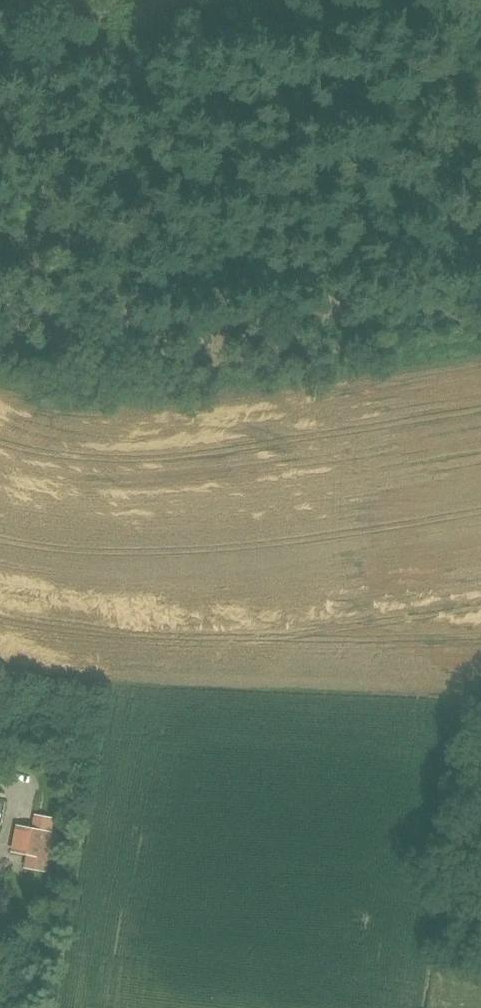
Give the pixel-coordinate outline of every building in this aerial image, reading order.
[(30,826),(50,830),(53,817),(33,813),(30,826)] [(15,823),(11,852),(26,856),(24,868),(52,874),(53,858),(48,856),(53,831),(50,830),(30,826),(15,823)]
